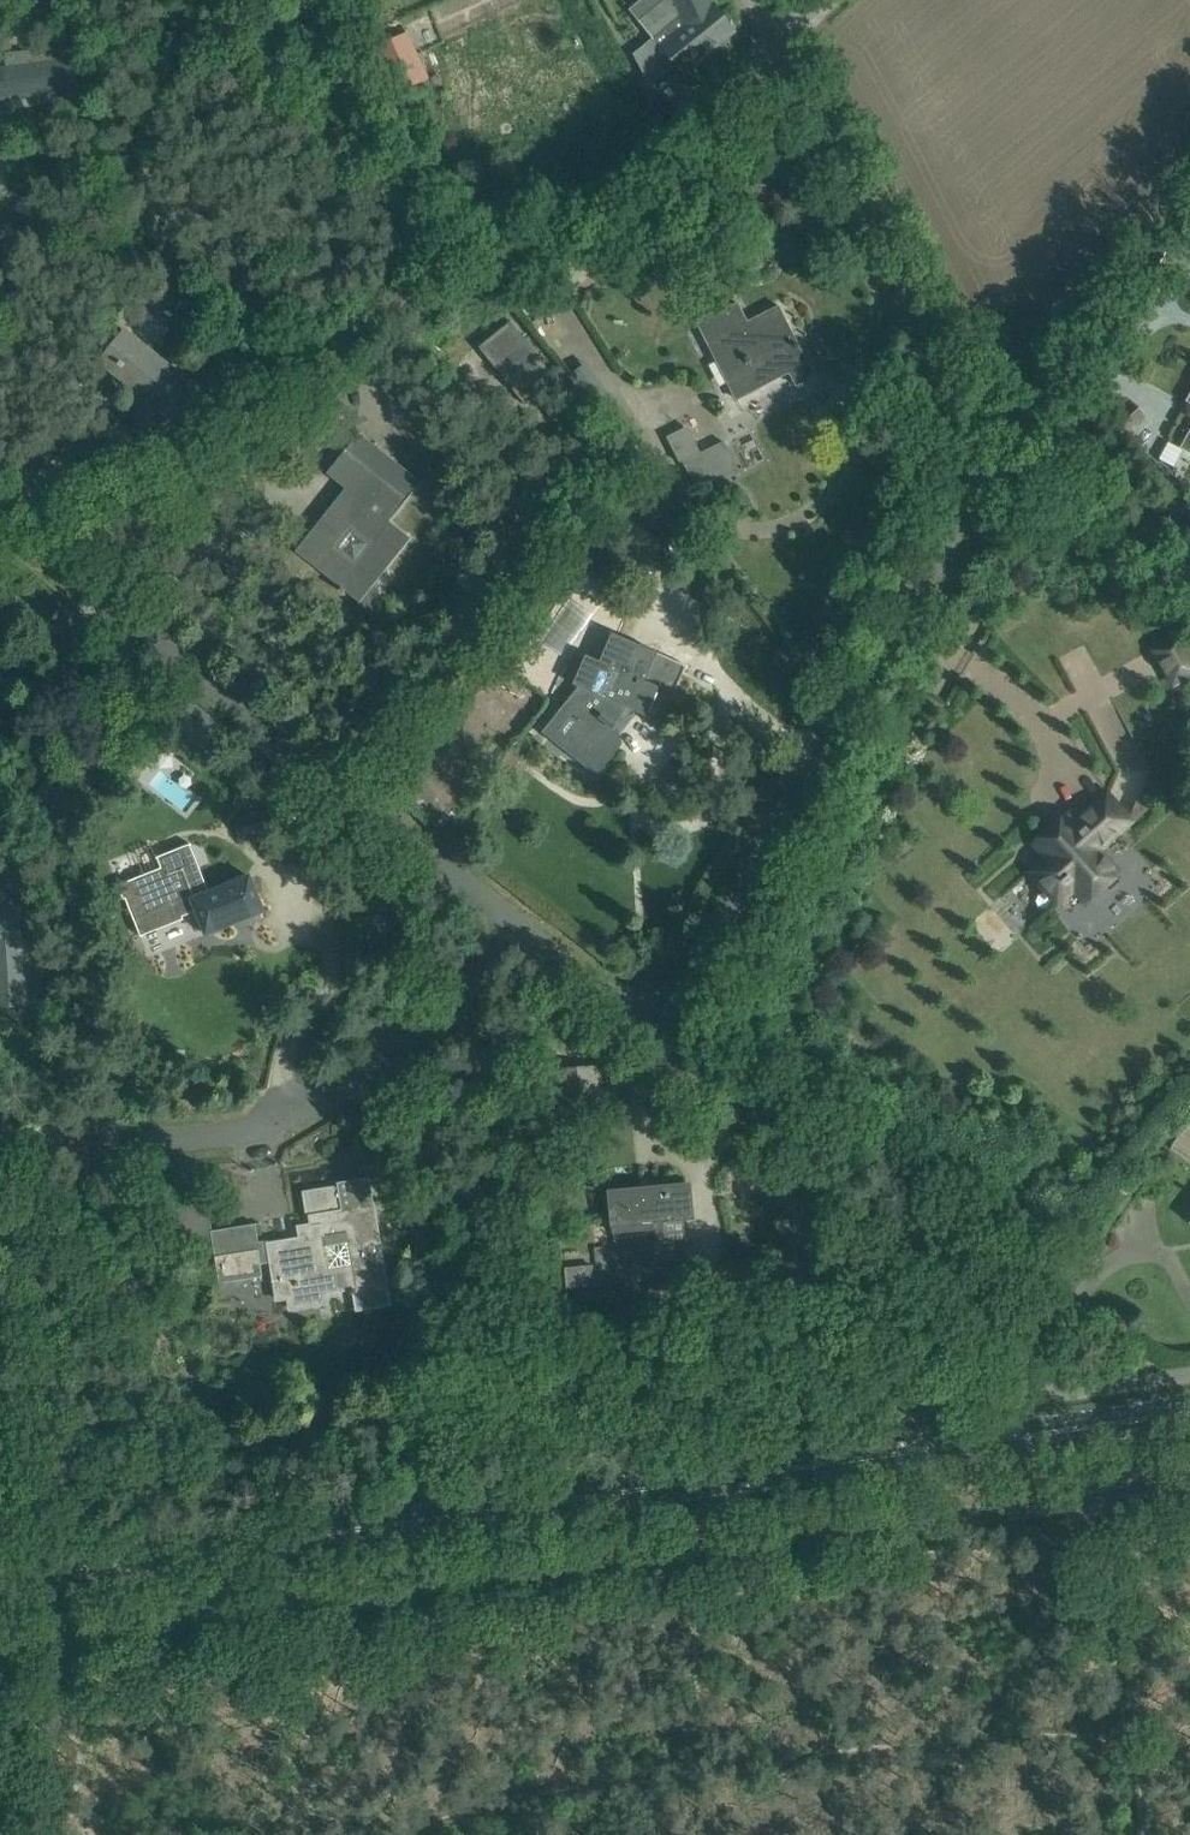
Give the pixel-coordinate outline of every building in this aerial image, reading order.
[(634,54),(650,85),(675,64),(682,72),(694,62),(733,30),(713,5),(712,6),(709,0),(664,0),(638,20),(653,37),(634,54)] [(407,33),(375,48),(397,93),(429,78),(407,33)] [(46,61),(7,66),(11,99),(78,90),(74,59),(46,63),(46,61)] [(580,250),(558,266),(572,286),(595,269),(580,250)] [(739,302),(697,323),(737,401),(763,387),(757,376),(783,363),(789,373),(795,386),(815,376),(779,305),(748,321),(739,302)] [(194,318),(207,328),(217,316),(204,306),(194,318)] [(557,378),(511,322),(479,348),(525,404),(557,378)] [(126,331),(117,342),(102,361),(153,402),(141,417),(162,434),(169,425),(193,443),(211,420),(196,408),(206,396),(126,331)] [(623,350),(616,355),(621,361),(628,356),(623,350)] [(739,470),(725,440),(701,452),(688,426),(668,436),(681,463),(683,461),(698,490),(739,470)] [(411,538),(390,521),(421,481),(360,432),(328,473),(346,488),(296,551),(342,587),(340,589),(344,593),(346,590),(360,602),(411,538)] [(652,528),(668,516),(651,490),(633,502),(652,528)] [(1189,680),(1189,635),(1185,627),(1153,644),(1175,687),(1189,680)] [(687,665),(665,656),(616,634),(603,663),(585,655),(572,684),(582,688),(549,731),(596,768),(618,741),(614,728),(617,725),(611,720),(623,705),(662,722),(687,665)] [(191,700),(173,722),(210,752),(229,729),(191,700)] [(1067,816),(1036,844),(1048,858),(1033,872),(1058,900),(1075,885),(1088,900),(1119,873),(1098,849),(1129,821),(1107,796),(1074,825),(1067,816)] [(190,844),(168,853),(158,857),(162,867),(120,884),(142,939),(199,917),(206,933),(264,910),(261,902),(252,881),(250,876),(210,892),(190,844)] [(25,1004),(22,952),(19,909),(0,911),(0,1005),(25,1004)] [(595,1067),(559,1071),(564,1115),(599,1112),(595,1067)] [(1189,1158),(1189,1126),(1184,1122),(1169,1144),(1189,1158)] [(256,1223),(212,1230),(215,1253),(219,1284),(263,1277),(261,1264),(272,1263),(277,1301),(289,1299),(290,1310),(325,1305),(323,1294),(322,1283),(353,1278),(355,1289),(358,1312),(390,1307),(368,1178),(338,1183),(338,1187),(305,1192),(311,1225),(300,1226),(301,1238),(303,1245),(282,1249),(281,1241),(259,1245),(256,1223)] [(692,1216),(689,1185),(612,1193),(617,1248),(596,1250),(599,1282),(689,1273),(686,1242),(662,1245),(659,1219),(692,1216)] [(1097,1249),(1086,1241),(1078,1252),(1089,1260),(1097,1249)]
